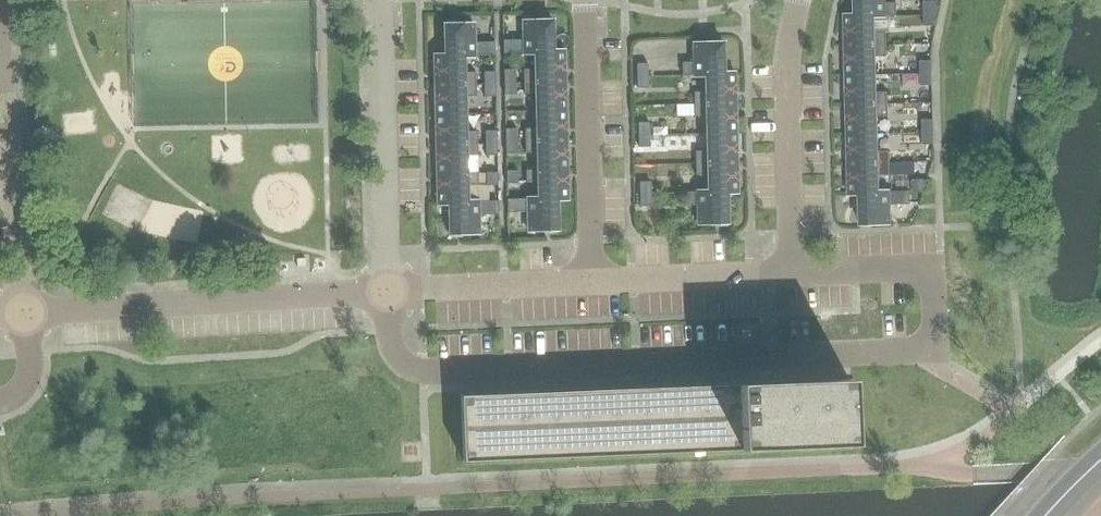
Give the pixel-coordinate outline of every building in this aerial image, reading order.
[(875,16),(897,16),(896,2),(885,3),(885,0),(855,0),(855,14),(855,16),(874,15),(875,16)] [(924,14),(935,13),(935,1),(923,1),(924,14)] [(935,26),(935,13),(924,14),(924,26),(935,26)] [(845,46),(887,44),(886,33),(875,33),(875,16),(874,15),(855,16),(855,14),(844,15),(845,46)] [(534,53),(534,52),(553,51),(553,50),(552,20),(545,21),(540,21),(522,21),(523,40),(503,40),(503,54),(534,53)] [(464,55),(464,56),(479,56),(494,55),(494,42),(474,43),(474,24),(456,25),(451,25),(444,25),(444,54),(444,56),(464,55)] [(704,75),(704,74),(724,74),(724,73),(723,43),(716,43),(711,43),(693,44),(693,62),(682,62),(682,76),(704,75)] [(846,75),(876,74),(876,57),(887,56),(887,44),(845,46),(846,75)] [(523,82),(565,81),(564,50),(553,50),(553,51),(534,52),(534,53),(535,69),(523,69),(523,82)] [(434,85),(476,84),(476,72),(464,72),(464,56),(464,55),(444,56),(444,54),(433,55),(434,85)] [(920,73),(932,73),(931,60),(920,61),(920,73)] [(636,64),(637,76),(648,76),(647,63),(636,64)] [(515,82),(515,70),(504,70),(504,82),(515,82)] [(484,84),(495,84),(495,72),(484,72),(484,84)] [(704,74),(704,75),(705,92),(694,92),(694,104),(735,103),(735,72),(724,73),(724,74),(704,74)] [(921,85),(932,85),(932,73),(920,73),(921,85)] [(876,74),(846,75),(847,105),(888,104),(888,92),(876,92),(876,74)] [(648,76),(637,76),(637,88),(648,88),(648,76)] [(536,111),(566,110),(565,81),(523,82),(524,94),(535,94),(536,111)] [(515,82),(504,82),(504,94),(516,94),(515,82)] [(476,84),(434,85),(435,115),(465,114),(465,97),(476,97),(476,84)] [(495,96),(495,84),(484,84),(484,96),(495,96)] [(735,103),(694,104),(694,116),(705,116),(706,133),(736,133),(735,103)] [(847,134),(877,134),(877,116),(888,116),(888,104),(847,105),(847,134)] [(525,141),(566,140),(566,110),(536,111),(536,128),(525,128),(525,141)] [(465,114),(435,115),(436,145),(478,144),(477,131),(466,132),(465,114)] [(933,132),(933,119),(922,120),(922,132),(933,132)] [(638,123),(638,135),(649,135),(649,123),(638,123)] [(505,129),(506,141),(517,141),(516,129),(505,129)] [(485,131),(485,143),(497,143),(496,131),(485,131)] [(933,132),(922,132),(922,144),(934,144),(933,132)] [(695,163),(737,162),(736,133),(706,133),(706,151),(695,151),(695,163)] [(877,134),(847,134),(848,164),(890,163),(889,151),(878,151),(877,134)] [(649,135),(638,135),(638,147),(650,147),(649,135)] [(537,170),(567,169),(566,140),(525,141),(525,153),(537,153),(537,170)] [(506,141),(506,153),(517,153),(517,141),(506,141)] [(485,143),(486,156),(497,155),(497,143),(485,143)] [(478,144),(436,145),(436,174),(467,173),(466,156),(478,156),(478,144)] [(737,162),(695,163),(696,175),(707,175),(707,191),(707,193),(727,192),(727,193),(738,193),(737,162)] [(915,162),(903,163),(903,175),(915,174),(915,162)] [(860,193),(879,193),(879,192),(879,175),(890,175),(890,163),(848,164),(849,195),(860,195),(860,193)] [(538,199),(538,200),(557,199),(557,200),(568,200),(567,169),(537,170),(526,170),(526,183),(537,183),(538,199)] [(518,183),(517,171),(506,171),(507,183),(518,183)] [(467,173),(436,174),(437,205),(448,205),(448,204),(468,203),(468,202),(467,186),(479,185),(478,173),(467,173)] [(486,185),(498,185),(497,173),(486,173),(486,185)] [(912,179),(912,192),(923,192),(923,179),(912,179)] [(640,194),(651,194),(650,182),(639,182),(640,194)] [(727,192),(707,193),(707,191),(685,192),(685,205),(697,205),(697,224),(715,223),(720,223),(727,223),(727,193),(727,192)] [(860,193),(860,195),(860,224),(891,223),(890,205),(910,204),(910,191),(879,192),(879,193),(860,193)] [(651,194),(640,194),(640,207),(651,206),(651,194)] [(557,199),(538,200),(538,199),(507,199),(507,213),(527,212),(528,231),(546,230),(551,230),(558,230),(557,200),(557,199)] [(468,203),(448,204),(448,205),(449,234),(456,234),(461,234),(479,233),(479,215),(498,214),(498,201),(468,202),(468,203)] [(460,397),(463,462),(852,445),(850,381),(460,397)]
